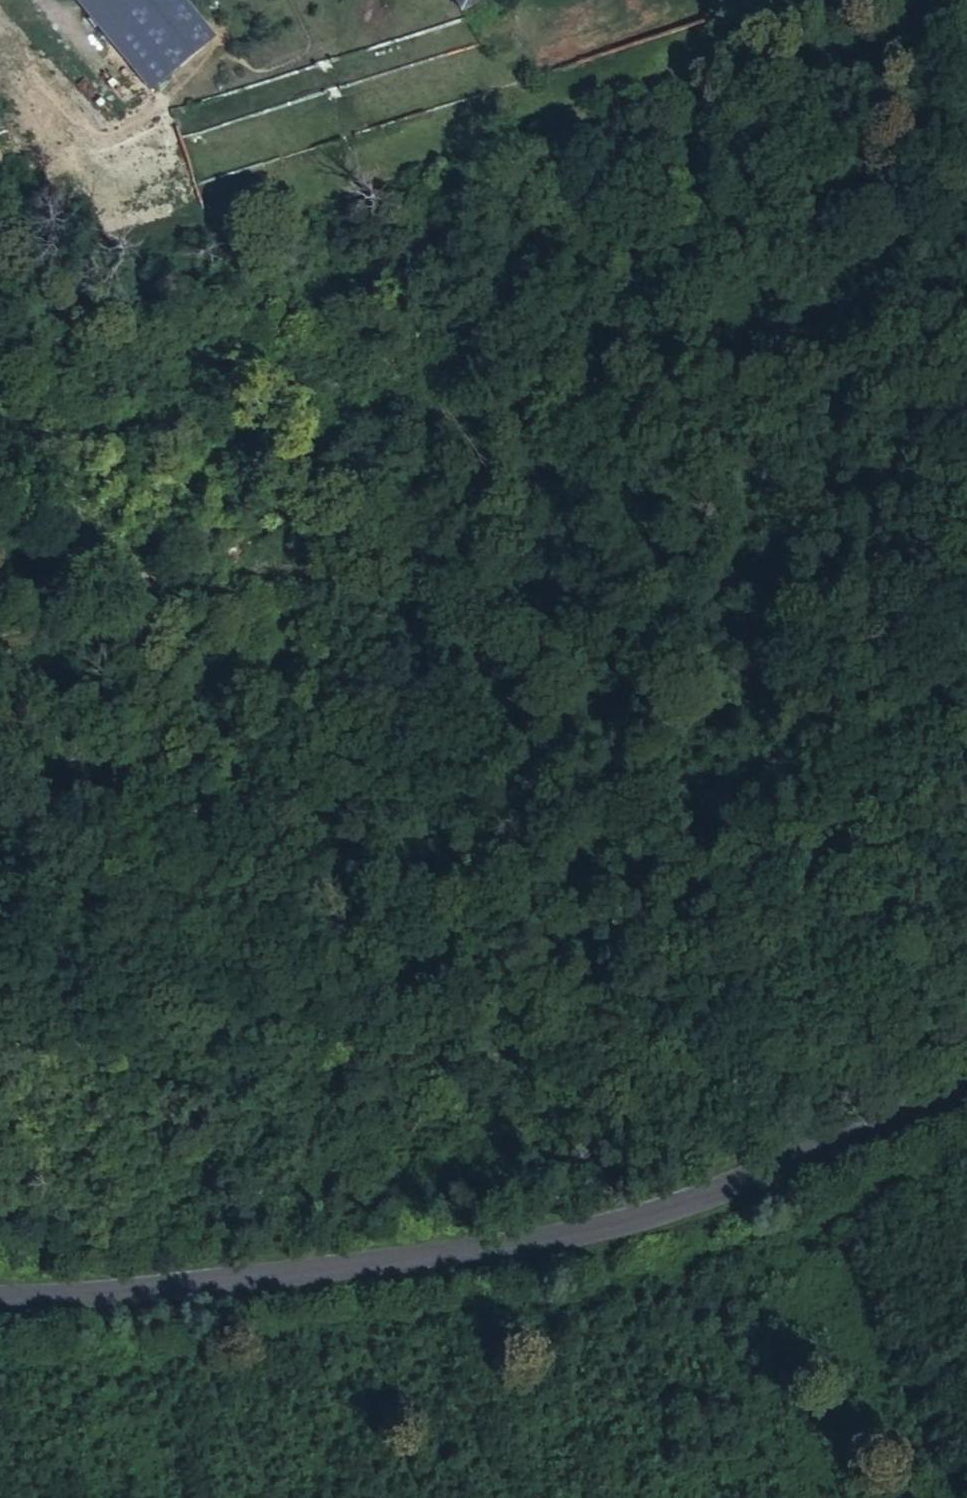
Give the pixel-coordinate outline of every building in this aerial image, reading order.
[(453,21),(479,8),(475,0),(443,0),(453,21)]
